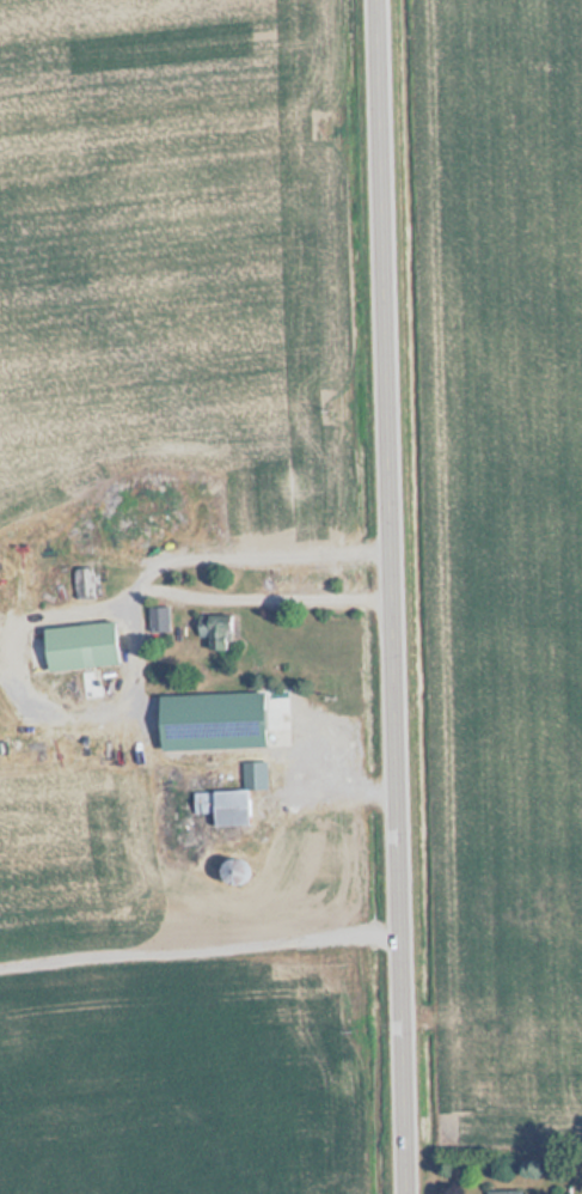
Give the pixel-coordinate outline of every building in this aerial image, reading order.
[(74,599),(93,599),(93,571),(74,571),(74,599)] [(171,634),(170,608),(148,608),(149,634),(171,634)] [(118,665),(114,623),(42,630),(46,673),(118,665)] [(202,650),(231,650),(231,623),(204,623),(204,634),(202,634),(202,650)] [(265,748),(263,693),(156,697),(158,751),(265,748)] [(265,788),(266,763),(244,762),(243,787),(265,788)] [(246,791),(193,792),(193,814),(212,814),(212,827),(247,826),(246,791)]
